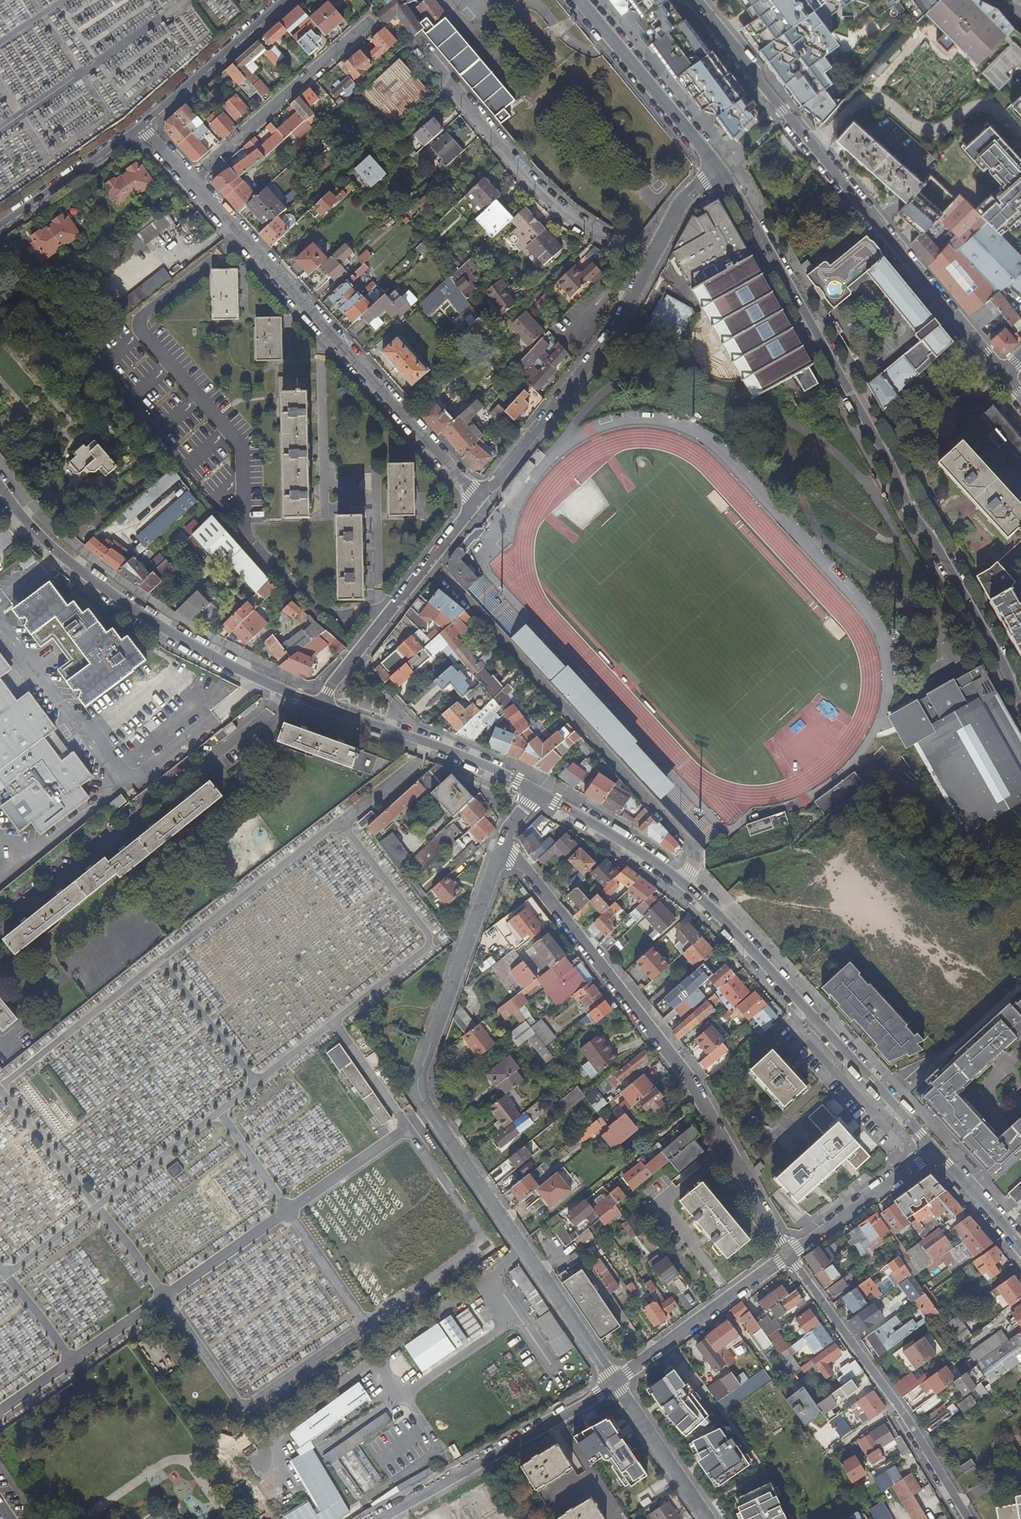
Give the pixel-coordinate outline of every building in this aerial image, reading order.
[(329,3),(334,9),(341,3),(341,2),(343,0),(326,0),(329,3)] [(414,37),(421,32),(423,29),(421,26),(419,23),(418,24),(405,6),(400,9),(394,0),(387,0),(383,3),(387,7),(379,14),(386,24),(397,15),(414,37)] [(400,9),(405,6),(406,6),(419,0),(394,0),(400,9)] [(421,26),(427,20),(417,8),(426,0),(419,0),(406,6),(419,23),(421,26)] [(421,32),(459,75),(501,125),(511,117),(504,109),(515,101),(446,18),(447,17),(433,0),(426,0),(417,8),(427,20),(421,26),(423,29),(421,32)] [(630,4),(627,0),(613,0),(621,11),(630,4)] [(637,3),(640,8),(644,13),(645,31),(649,37),(653,42),(652,13),(670,16),(685,36),(688,39),(690,38),(696,47),(700,47),(715,67),(721,68),(728,78),(730,76),(741,91),(739,92),(743,98),(748,103),(749,102),(744,96),(747,93),(737,79),(731,71),(729,72),(714,51),(713,50),(711,51),(692,25),(687,18),(684,19),(670,0),(634,0),(637,3)] [(744,3),(751,13),(756,19),(741,31),(754,48),(765,64),(768,62),(803,105),(826,88),(834,82),(826,71),(834,65),(826,54),(833,49),(833,32),(841,26),(840,16),(858,14),(858,10),(863,9),(871,4),(887,9),(891,6),(893,8),(892,10),(892,12),(893,13),(894,15),(896,15),(898,14),(900,12),(900,10),(899,9),(901,8),(903,10),(907,7),(904,3),(905,2),(908,8),(913,15),(918,22),(926,13),(925,12),(937,0),(742,0),(744,3)] [(979,0),(937,0),(925,12),(926,13),(976,66),(1003,38),(1008,33),(1014,27),(998,9),(995,8),(988,4),(979,0)] [(329,3),(310,20),(316,27),(325,37),(331,31),(332,31),(339,26),(338,25),(344,20),(334,9),(329,3)] [(879,15),(887,9),(871,4),(879,15)] [(301,9),(298,6),(280,22),(288,31),(309,56),(317,49),(315,46),(320,41),(321,40),(320,38),(319,37),(317,36),(315,37),(311,32),(316,27),(310,20),(301,9)] [(653,42),(662,53),(685,36),(670,16),(652,13),(653,42)] [(288,31),(280,22),(265,36),(272,44),(288,31)] [(370,55),(373,59),(379,65),(385,60),(381,56),(397,42),(385,29),(372,40),(378,48),(370,55)] [(718,113),(735,136),(753,117),(754,115),(756,115),(757,113),(758,111),(757,109),(755,107),(753,107),(753,108),(752,107),(757,103),(753,99),(749,102),(748,103),(743,98),(739,92),(741,91),(730,76),(728,78),(721,68),(715,67),(700,47),(696,47),(690,38),(688,39),(685,36),(662,53),(703,109),(718,113)] [(1001,88),(1020,67),(1020,47),(1015,41),(984,72),(1001,88)] [(264,49),(258,42),(233,64),(257,91),(263,97),(269,92),(259,81),(257,82),(245,69),(244,66),(264,49)] [(273,47),(270,50),(271,50),(277,57),(281,54),(276,49),(275,50),(273,47)] [(266,51),(264,49),(244,66),(245,69),(266,51)] [(277,57),(271,50),(269,52),(270,53),(268,56),(276,65),(280,61),(277,57)] [(351,60),(341,69),(349,77),(352,81),(356,78),(357,78),(370,66),(371,64),(370,63),(373,59),(370,55),(365,50),(362,54),(360,52),(355,57),(351,60)] [(428,93),(400,60),(363,93),(385,119),(383,120),(385,121),(386,120),(391,126),(428,93)] [(257,91),(233,64),(226,70),(250,97),(257,91)] [(344,91),(349,97),(358,88),(352,81),(349,77),(340,84),(338,81),(333,86),(336,89),(332,92),(336,98),(344,91)] [(844,99),(845,98),(835,99),(832,95),(826,88),(803,105),(811,112),(814,114),(818,129),(824,124),(824,123),(833,110),(844,99)] [(214,91),(210,94),(222,107),(225,104),(214,91)] [(248,110),(236,96),(224,106),(236,120),(248,110)] [(1012,104),(1020,114),(1020,96),(1012,104)] [(299,98),(291,106),(305,121),(305,122),(314,114),(299,98)] [(340,98),(335,103),(338,106),(344,102),(340,98)] [(197,117),(186,105),(165,123),(165,131),(177,145),(192,133),(186,126),(192,121),(194,123),(197,120),(195,118),(197,117)] [(284,139),(285,140),(291,134),(305,121),(291,106),(288,108),(294,116),(277,131),(284,139)] [(223,139),(235,128),(224,114),(220,117),(215,113),(206,120),(223,139)] [(314,114),(305,122),(313,129),(321,122),(314,114)] [(202,123),(197,117),(195,118),(197,120),(194,123),(192,121),(186,126),(192,133),(202,124),(202,123)] [(415,135),(425,147),(443,131),(433,119),(415,135)] [(895,157),(855,120),(838,139),(908,202),(919,190),(927,182),(924,179),(922,181),(895,157)] [(305,121),(291,134),(296,141),(311,128),(305,122),(305,121)] [(192,133),(177,145),(192,162),(197,161),(208,152),(198,140),(208,130),(202,124),(192,133)] [(250,142),(264,157),(284,139),(277,131),(271,124),(266,128),(274,136),(262,147),(255,138),(250,142)] [(1019,162),(1020,161),(1020,159),(1019,156),(1020,153),(1020,147),(1018,144),(1012,149),(992,127),(990,130),(987,127),(967,145),(970,149),(967,151),(983,169),(986,166),(1006,189),(1003,191),(1002,190),(996,196),(1001,201),(999,203),(992,195),(975,210),(987,221),(998,232),(1020,210),(1020,164),(1019,162)] [(440,161),(445,167),(463,152),(447,134),(432,147),(443,159),(440,161)] [(231,170),(238,178),(239,178),(265,158),(264,157),(250,142),(245,146),(250,151),(254,152),(253,154),(236,167),(229,160),(226,163),(232,170),(231,170)] [(385,175),(368,156),(354,169),(371,187),(385,175)] [(219,193),(220,192),(238,178),(231,170),(232,170),(226,163),(222,167),(226,173),(212,184),(219,193)] [(115,181),(114,180),(105,186),(108,191),(106,193),(117,209),(129,201),(128,200),(140,191),(141,192),(153,184),(142,167),(139,169),(135,165),(127,171),(128,173),(115,181)] [(459,194),(445,176),(433,186),(447,204),(459,194)] [(220,192),(239,213),(246,206),(256,197),(256,196),(239,178),(238,178),(220,192)] [(484,178),(470,192),(487,210),(496,201),(501,196),(484,178)] [(346,196),(355,187),(353,184),(352,183),(336,198),(330,192),(308,212),(314,219),(320,213),(322,214),(323,214),(327,210),(333,204),(337,200),(339,202),(344,198),(342,196),(344,194),(346,196)] [(246,206),(266,228),(278,218),(286,210),(266,187),(256,196),(256,197),(246,206)] [(919,190),(908,202),(899,212),(919,230),(922,232),(924,230),(928,226),(939,215),(942,212),(920,191),(919,190)] [(470,192),(468,194),(474,200),(475,209),(480,216),(487,210),(470,192)] [(429,193),(411,209),(417,215),(435,199),(429,193)] [(950,204),(942,212),(939,215),(928,226),(937,236),(948,225),(957,234),(949,242),(950,242),(956,250),(987,221),(975,210),(959,194),(950,204)] [(692,216),(672,253),(682,270),(680,271),(683,276),(685,275),(691,286),(689,287),(690,290),(693,289),(704,309),(755,399),(776,387),(785,382),(790,379),(796,376),(805,392),(818,384),(809,368),(812,366),(731,223),(732,222),(727,213),(719,200),(718,200),(711,204),(703,208),(706,214),(697,219),(692,216)] [(487,210),(480,216),(476,219),(492,236),(491,237),(492,239),(512,221),(513,219),(496,201),(487,210)] [(513,219),(512,221),(518,227),(528,218),(531,219),(533,220),(543,231),(545,229),(525,208),(513,219)] [(136,235),(145,245),(173,222),(165,212),(136,235)] [(64,221),(61,216),(52,222),(53,224),(41,233),(40,231),(31,237),(34,242),(31,244),(43,261),(55,253),(54,251),(67,242),(68,243),(79,235),(67,219),(64,221)] [(281,221),(289,230),(295,225),(294,222),(293,218),(290,216),(286,216),(281,221)] [(384,222),(382,223),(387,229),(393,222),(389,217),(384,222)] [(259,235),(271,248),(289,230),(281,221),(278,218),(266,228),(259,235)] [(517,245),(522,250),(527,246),(543,231),(533,220),(531,219),(528,218),(518,227),(518,228),(511,234),(513,236),(510,239),(510,241),(513,245),(516,245),(517,245)] [(929,264),(952,292),(970,315),(990,299),(1001,312),(1017,333),(1020,329),(1020,319),(999,292),(1012,281),(1020,290),(1020,255),(998,232),(987,221),(956,250),(950,242),(942,251),(929,264)] [(928,226),(924,230),(927,234),(932,240),(933,241),(937,236),(928,226)] [(562,248),(545,229),(543,231),(527,246),(544,265),(562,248)] [(922,232),(912,244),(924,259),(937,246),(933,241),(932,240),(927,234),(924,230),(922,232)] [(90,288),(145,245),(136,235),(82,278),(90,288)] [(868,385),(883,412),(899,396),(953,343),(866,236),(830,266),(825,261),(807,276),(810,281),(818,290),(820,292),(822,295),(826,302),(830,306),(834,310),(850,296),(851,292),(848,289),(866,273),(895,307),(917,334),(915,336),(916,337),(915,337),(920,342),(868,385)] [(417,248),(425,257),(431,251),(424,242),(417,248)] [(296,261),(309,276),(327,260),(313,245),(296,261)] [(347,275),(342,269),(339,265),(345,260),(350,255),(352,257),(354,255),(345,245),(321,266),(337,284),(347,275)] [(937,246),(924,259),(929,264),(942,251),(937,246)] [(431,252),(436,258),(442,252),(437,247),(431,252)] [(602,251),(595,247),(585,256),(590,261),(602,251)] [(363,265),(365,264),(372,257),(367,251),(358,260),(363,265)] [(85,265),(81,260),(66,271),(69,276),(85,265)] [(339,265),(342,269),(348,264),(345,260),(339,265)] [(574,266),(558,281),(571,297),(590,281),(601,271),(594,263),(582,274),(574,266)] [(345,315),(345,314),(363,298),(351,285),(369,269),(365,264),(363,265),(329,298),(345,315)] [(450,278),(467,300),(477,290),(472,284),(476,281),(463,266),(450,278)] [(108,312),(117,323),(136,308),(172,280),(163,269),(108,312)] [(237,296),(237,271),(212,271),(214,321),(238,320),(237,302),(240,302),(240,297),(237,296)] [(590,281),(593,285),(603,274),(601,271),(590,281)] [(481,344),(485,349),(496,339),(467,300),(450,278),(418,307),(428,317),(448,299),(461,315),(455,320),(465,331),(466,331),(479,346),(481,344)] [(507,288),(501,280),(486,292),(502,315),(515,305),(504,290),(507,288)] [(365,289),(368,293),(376,286),(373,282),(365,289)] [(374,304),(360,317),(374,332),(383,323),(377,317),(384,310),(391,318),(399,311),(402,315),(410,307),(396,291),(388,298),(385,294),(374,303),(374,304)] [(345,314),(353,323),(360,317),(374,304),(374,303),(366,295),(363,298),(345,314)] [(692,310),(668,296),(663,304),(660,303),(643,334),(676,353),(688,331),(697,316),(692,310)] [(990,299),(970,315),(981,328),(1001,312),(990,299)] [(512,317),(506,322),(527,346),(543,332),(525,312),(515,320),(512,317)] [(281,337),(280,319),(256,319),(256,361),(281,360),(281,343),(284,343),(284,337),(281,337)] [(987,336),(1000,351),(1007,352),(1020,339),(1020,338),(1016,332),(1013,335),(1005,327),(997,335),(993,331),(987,336)] [(531,387),(536,391),(539,387),(544,383),(556,370),(554,368),(559,363),(562,365),(566,360),(564,357),(567,354),(558,343),(554,347),(557,350),(535,375),(530,370),(532,368),(530,366),(537,358),(542,353),(551,344),(546,338),(551,334),(548,331),(516,366),(515,365),(515,366),(524,376),(530,384),(532,386),(531,387)] [(429,369),(400,337),(383,352),(412,385),(429,369)] [(848,348),(847,348),(855,362),(858,360),(860,359),(850,351),(848,348)] [(855,362),(864,378),(869,376),(863,365),(861,366),(858,360),(855,362)] [(297,379),(297,378),(281,378),(284,519),(309,518),(309,501),(311,501),(312,495),(309,494),(308,460),(310,460),(311,454),(308,453),(307,418),(310,418),(310,412),(307,412),(307,394),(301,394),(301,392),(307,392),(307,379),(297,379)] [(790,379),(785,382),(791,393),(796,390),(790,379)] [(504,411),(513,420),(518,415),(522,411),(528,405),(523,400),(528,395),(525,393),(531,387),(532,386),(530,384),(504,411)] [(804,410),(796,398),(788,402),(796,415),(804,410)] [(442,432),(463,457),(479,440),(482,436),(469,420),(476,414),(475,412),(481,407),(476,401),(467,409),(460,415),(452,422),(442,432)] [(496,420),(498,418),(504,411),(498,404),(490,413),(496,420)] [(422,418),(438,435),(442,432),(452,422),(446,416),(448,414),(446,412),(444,414),(437,405),(422,418)] [(456,411),(460,415),(467,409),(464,405),(456,411)] [(992,405),(980,416),(992,431),(987,436),(996,448),(1002,443),(1020,466),(1020,439),(992,405)] [(515,435),(520,427),(513,420),(504,411),(498,418),(515,435)] [(462,458),(473,471),(481,469),(485,465),(491,458),(479,448),(484,444),(479,440),(463,457),(462,458)] [(86,448),(82,443),(71,452),(76,458),(69,463),(69,468),(74,474),(79,474),(85,469),(88,473),(94,473),(98,469),(105,477),(108,474),(112,479),(127,465),(123,461),(117,467),(94,441),(86,448)] [(962,442),(938,465),(941,468),(959,488),(1006,541),(1015,533),(1017,531),(1019,533),(1020,532),(1020,531),(1019,529),(1020,527),(1020,509),(962,442)] [(479,448),(491,458),(495,453),(484,444),(479,448)] [(414,487),(414,465),(389,465),(389,516),(414,516),(414,493),(417,493),(416,487),(414,487)] [(155,499),(178,479),(171,471),(131,505),(114,519),(119,525),(127,518),(129,521),(155,499)] [(173,502),(190,487),(182,477),(164,493),(173,502)] [(145,548),(196,501),(188,491),(136,538),(140,543),(133,550),(138,555),(145,548)] [(197,502),(196,501),(145,548),(197,502)] [(67,532),(84,546),(97,534),(107,525),(93,508),(67,532)] [(365,518),(364,508),(351,508),(351,517),(337,518),(338,601),(363,600),(363,583),(365,583),(366,577),(363,576),(362,541),(364,541),(365,536),(362,535),(362,518),(365,518)] [(228,561),(241,549),(212,516),(192,535),(200,544),(221,568),(228,561)] [(198,525),(194,520),(186,527),(190,532),(198,525)] [(467,590),(479,580),(473,573),(471,570),(461,560),(469,550),(467,548),(476,538),(477,539),(485,529),(484,529),(488,524),(485,522),(481,526),(475,528),(449,559),(449,571),(467,590)] [(102,560),(117,572),(129,562),(127,560),(131,554),(115,541),(113,544),(106,539),(101,544),(96,540),(99,536),(97,534),(84,546),(102,560)] [(200,544),(192,535),(176,550),(184,559),(200,544)] [(258,591),(269,581),(254,563),(241,549),(228,561),(257,592),(258,591)] [(153,572),(162,563),(156,557),(147,566),(153,572)] [(117,572),(138,587),(150,576),(134,559),(133,558),(129,562),(117,572)] [(138,587),(148,594),(174,569),(165,560),(162,563),(153,572),(150,576),(138,587)] [(989,570),(977,578),(990,601),(1010,590),(1009,590),(995,565),(989,570)] [(467,590),(705,851),(721,837),(484,575),(479,580),(467,590)] [(266,598),(277,588),(269,581),(258,591),(266,598)] [(69,607),(51,583),(13,612),(20,621),(23,620),(24,621),(26,622),(27,624),(25,627),(41,649),(53,640),(69,662),(58,671),(74,692),(76,692),(78,692),(80,694),(80,697),(79,699),(85,708),(134,672),(133,671),(147,661),(129,637),(123,642),(113,630),(108,634),(89,610),(83,614),(75,603),(69,607)] [(990,601),(1020,656),(1020,603),(1020,604),(1012,590),(1014,590),(1013,588),(1009,590),(1010,590),(990,601)] [(176,612),(190,621),(209,602),(198,590),(176,612)] [(465,611),(439,590),(430,601),(429,603),(430,603),(454,622),(465,611)] [(229,634),(233,630),(253,611),(257,606),(250,599),(221,626),(229,634)] [(454,622),(430,603),(428,606),(418,599),(405,615),(420,630),(424,633),(428,630),(428,622),(432,618),(446,629),(454,622)] [(297,652),(318,636),(325,631),(312,620),(291,601),(283,609),(305,629),(289,642),(286,644),(289,648),(285,651),(281,646),(273,635),(264,642),(282,664),(297,652)] [(233,630),(246,644),(266,625),(253,611),(233,630)] [(472,619),(465,611),(454,622),(446,629),(440,634),(448,644),(460,659),(475,677),(484,668),(485,667),(480,663),(478,664),(471,655),(474,653),(471,649),(473,648),(471,645),(466,649),(457,637),(459,635),(457,632),(472,619)] [(325,644),(333,637),(325,630),(325,631),(318,636),(325,644)] [(426,635),(424,633),(420,630),(382,664),(389,672),(406,657),(409,661),(424,648),(431,641),(426,635)] [(431,641),(438,634),(435,631),(429,635),(427,634),(426,635),(431,641)] [(448,644),(440,634),(439,633),(438,634),(431,641),(424,648),(409,661),(392,677),(391,678),(400,686),(440,650),(441,651),(448,644)] [(288,640),(281,646),(285,651),(289,648),(286,644),(289,642),(288,640)] [(492,650),(480,663),(485,667),(496,655),(492,650)] [(294,670),(300,673),(306,675),(309,676),(314,665),(310,662),(311,659),(297,652),(282,664),(279,667),(293,674),(294,670)] [(1,795),(7,791),(12,799),(1,808),(20,834),(31,825),(41,837),(90,799),(81,787),(93,778),(74,753),(71,755),(54,733),(57,730),(29,693),(17,702),(1,679),(12,670),(0,654),(0,795),(1,795)] [(378,663),(373,668),(372,669),(385,683),(391,678),(392,677),(378,663)] [(458,674),(452,666),(435,681),(443,691),(452,684),(463,698),(466,696),(472,690),(464,681),(466,679),(460,672),(458,674)] [(994,690),(987,695),(984,691),(981,693),(978,688),(974,681),(981,667),(980,666),(967,673),(890,717),(894,723),(899,733),(906,746),(913,743),(916,741),(962,822),(968,832),(977,827),(1020,802),(1020,738),(994,690)] [(521,672),(516,667),(503,680),(508,685),(509,684),(521,672)] [(503,691),(484,668),(475,677),(480,683),(494,699),(503,691)] [(524,675),(521,672),(509,684),(514,689),(521,682),(519,680),(524,675)] [(480,683),(472,690),(466,696),(473,705),(471,707),(466,711),(458,702),(443,715),(453,725),(447,730),(457,734),(494,699),(480,683)] [(509,684),(508,685),(503,691),(494,699),(501,708),(517,729),(523,737),(528,744),(538,737),(521,713),(523,712),(520,709),(518,710),(507,695),(514,689),(509,684)] [(995,690),(994,690),(1020,738),(1020,736),(995,690)] [(466,696),(463,698),(471,707),(473,705),(466,696)] [(501,708),(494,699),(457,734),(470,739),(474,741),(485,727),(483,725),(501,708)] [(237,728),(232,722),(214,736),(219,742),(237,728)] [(528,745),(519,759),(534,767),(575,731),(568,723),(551,738),(544,730),(538,737),(528,744),(528,745)] [(357,754),(358,750),(344,745),(345,741),(338,739),(337,742),(307,731),(308,728),(302,726),(300,729),(285,724),(279,742),(352,768),(355,758),(358,759),(360,755),(357,754)] [(481,739),(479,743),(497,750),(519,759),(528,745),(528,744),(523,737),(516,746),(512,744),(515,735),(514,735),(496,728),(493,736),(488,733),(484,740),(481,739)] [(523,737),(517,729),(514,735),(515,735),(512,744),(516,746),(523,737)] [(575,731),(534,767),(546,773),(568,751),(567,750),(577,740),(581,745),(585,741),(575,731)] [(916,741),(913,743),(959,825),(962,822),(916,741)] [(592,751),(585,743),(581,747),(588,755),(592,751)] [(560,775),(574,787),(593,768),(585,760),(579,765),(574,761),(560,775)] [(436,764),(419,780),(453,819),(457,815),(460,812),(473,799),(444,767),(436,764)] [(866,788),(854,772),(814,802),(826,817),(866,788)] [(600,773),(585,795),(595,800),(602,805),(614,785),(615,784),(600,773)] [(623,783),(619,778),(615,784),(614,785),(619,790),(623,783)] [(425,790),(418,781),(408,791),(367,828),(374,836),(425,790)] [(5,940),(17,955),(117,874),(121,878),(222,797),(210,782),(192,797),(189,794),(184,798),(186,801),(156,825),(154,822),(149,826),(151,829),(127,849),(124,846),(119,850),(121,853),(109,863),(105,859),(93,868),(91,866),(86,870),(88,873),(64,892),(62,889),(57,894),(59,896),(29,920),(27,918),(22,922),(24,925),(5,940)] [(614,785),(602,805),(612,811),(619,815),(629,801),(617,794),(619,790),(614,785)] [(110,805),(116,811),(123,805),(118,799),(110,805)] [(487,813),(473,799),(460,812),(468,820),(466,822),(471,828),(483,817),(487,813)] [(977,827),(979,831),(1020,808),(1020,802),(977,827)] [(624,813),(622,817),(640,828),(652,816),(645,808),(634,819),(624,813)] [(785,812),(746,827),(750,839),(790,824),(785,812)] [(457,815),(453,819),(443,829),(450,836),(458,828),(454,823),(459,818),(457,815)] [(652,816),(640,828),(639,828),(676,855),(682,848),(663,828),(652,816)] [(368,820),(366,817),(357,824),(361,829),(370,822),(368,820)] [(483,817),(471,828),(468,831),(480,844),(495,830),(483,817)] [(530,827),(522,834),(525,838),(532,834),(534,831),(530,827)] [(450,836),(443,829),(435,837),(447,850),(453,845),(455,842),(450,836)] [(391,834),(379,843),(399,871),(409,861),(411,860),(391,834)] [(525,838),(522,834),(519,838),(530,856),(542,847),(532,834),(525,838)] [(553,845),(540,858),(544,864),(555,853),(553,850),(555,848),(558,846),(560,849),(566,856),(567,855),(577,845),(566,834),(553,845)] [(435,837),(411,860),(409,861),(413,865),(421,874),(447,850),(435,837)] [(462,845),(458,840),(455,842),(453,845),(457,850),(462,845)] [(542,847),(530,856),(535,863),(540,858),(553,845),(550,841),(542,847)] [(470,853),(475,848),(471,844),(466,849),(470,853)] [(595,863),(577,845),(567,855),(570,859),(569,860),(574,865),(572,866),(574,868),(576,867),(580,872),(568,881),(575,888),(577,886),(581,883),(586,877),(584,874),(595,863)] [(455,867),(470,853),(466,849),(452,863),(455,867)] [(620,874),(606,859),(591,873),(605,888),(614,879),(620,874)] [(409,861),(399,871),(402,874),(413,865),(409,861)] [(639,877),(626,867),(620,874),(614,879),(617,882),(619,879),(629,887),(639,877)] [(446,875),(431,889),(447,905),(461,892),(446,875)] [(637,903),(640,906),(652,895),(657,890),(641,878),(627,891),(635,898),(633,900),(637,903)] [(603,891),(609,897),(620,886),(617,882),(614,879),(603,891)] [(410,884),(421,898),(425,895),(414,880),(413,882),(410,884)] [(594,897),(581,883),(577,886),(590,901),(594,897)] [(577,886),(575,888),(569,894),(582,908),(590,901),(577,886)] [(598,894),(610,907),(615,903),(609,897),(603,891),(603,890),(602,890),(598,894)] [(582,908),(574,916),(578,920),(590,909),(594,905),(596,908),(602,915),(610,907),(598,894),(594,897),(590,901),(582,908)] [(637,908),(644,916),(659,903),(659,902),(652,895),(640,906),(637,908)] [(616,901),(622,908),(629,916),(631,914),(629,910),(619,899),(616,901)] [(602,915),(594,922),(602,931),(607,936),(617,927),(612,922),(616,918),(614,915),(622,908),(616,901),(615,903),(610,907),(602,915)] [(632,913),(637,908),(640,906),(637,903),(629,910),(631,914),(632,913)] [(659,903),(644,916),(655,928),(661,934),(676,921),(659,903)] [(523,938),(540,926),(526,908),(509,921),(523,938)] [(629,916),(623,921),(627,926),(636,918),(632,913),(631,914),(629,916)] [(594,922),(587,929),(590,933),(595,938),(602,931),(594,922)] [(676,935),(681,941),(675,946),(682,954),(683,953),(701,937),(696,932),(698,930),(695,927),(694,929),(688,924),(680,931),(680,932),(676,935)] [(661,934),(655,928),(648,935),(654,941),(661,934)] [(551,968),(563,959),(565,957),(547,934),(533,944),(551,968)] [(613,937),(603,946),(607,951),(617,942),(613,937)] [(715,953),(701,937),(683,953),(697,969),(704,962),(715,953)] [(653,947),(636,962),(644,971),(646,970),(649,973),(647,975),(653,981),(665,969),(669,966),(653,947)] [(514,949),(501,959),(510,971),(511,971),(525,988),(537,979),(514,949)] [(725,964),(715,953),(704,962),(714,974),(725,964)] [(573,968),(582,961),(578,956),(568,964),(563,959),(551,968),(539,977),(544,984),(541,987),(544,990),(549,986),(551,985),(573,968)] [(658,1003),(654,1007),(663,1019),(673,1010),(698,988),(709,979),(714,974),(704,962),(697,969),(658,1003)] [(870,985),(850,963),(822,989),(838,1007),(841,1005),(851,1016),(853,1013),(868,1030),(865,1033),(877,1046),(875,1047),(890,1063),(908,1055),(910,1057),(923,1050),(918,1044),(924,1041),(918,1034),(916,1035),(907,1026),(909,1024),(872,983),(870,985)] [(735,975),(725,964),(714,974),(709,979),(719,990),(735,975)] [(573,995),(586,984),(573,968),(551,985),(549,986),(554,992),(556,990),(560,995),(562,994),(566,999),(573,995)] [(653,981),(650,984),(653,988),(669,974),(665,969),(653,981)] [(707,1000),(712,1006),(720,998),(730,1010),(749,993),(735,975),(719,990),(708,999),(707,1000)] [(587,1008),(601,997),(590,982),(586,984),(573,995),(578,1001),(580,1000),(584,1006),(587,1008)] [(645,988),(641,991),(654,1007),(658,1003),(651,995),(656,991),(653,988),(650,984),(645,988)] [(698,988),(673,1010),(678,1015),(681,1018),(693,1008),(695,1011),(707,1000),(708,999),(698,988)] [(739,1016),(743,1012),(750,1021),(760,1012),(767,1006),(755,992),(734,1010),(739,1016)] [(527,1003),(519,993),(511,999),(519,1010),(525,1005),(527,1003)] [(589,1012),(604,1001),(604,1000),(601,997),(587,1008),(589,1012)] [(18,1020),(0,998),(0,1027),(4,1031),(18,1020)] [(511,999),(498,1009),(501,1014),(506,1010),(510,1016),(519,1010),(511,999)] [(695,1011),(673,1031),(679,1039),(715,1009),(712,1006),(707,1000),(695,1011)] [(586,1031),(617,1006),(614,1002),(608,1007),(604,1001),(589,1012),(587,1014),(586,1014),(591,1021),(584,1027),(586,1031)] [(767,1006),(760,1012),(763,1015),(759,1018),(764,1023),(768,1020),(771,1023),(777,1018),(777,1017),(783,1011),(773,1001),(767,1006)] [(1020,1033),(1020,1001),(1016,1005),(1015,1004),(952,1064),(954,1065),(942,1076),(937,1070),(925,1081),(930,1087),(919,1097),(960,1142),(981,1122),(957,1096),(965,1089),(962,1086),(991,1060),(993,1062),(1004,1052),(1002,1050),(1020,1033)] [(476,1025),(458,1003),(452,1019),(465,1034),(476,1025)] [(525,1005),(519,1010),(526,1021),(530,1027),(538,1021),(525,1005)] [(506,1010),(501,1014),(506,1019),(510,1016),(506,1010)] [(673,1010),(663,1019),(667,1024),(678,1015),(673,1010)] [(730,1010),(722,1017),(725,1021),(733,1014),(730,1010)] [(530,1027),(546,1047),(555,1039),(540,1019),(538,1021),(530,1027)] [(526,1021),(508,1034),(516,1043),(518,1041),(521,1044),(528,1039),(546,1062),(553,1057),(546,1047),(530,1027),(526,1021)] [(471,1051),(477,1058),(494,1044),(479,1024),(462,1037),(472,1050),(471,1051)] [(696,1039),(710,1054),(723,1043),(725,1041),(711,1026),(696,1039)] [(587,1059),(598,1073),(617,1059),(598,1034),(580,1049),(587,1059)] [(710,1054),(700,1063),(705,1070),(715,1062),(723,1055),(728,1050),(728,1049),(723,1043),(710,1054)] [(733,1045),(728,1049),(728,1050),(732,1055),(734,1057),(739,1053),(733,1045)] [(613,1075),(613,1074),(585,1097),(592,1108),(596,1112),(607,1104),(601,1097),(637,1068),(639,1071),(646,1065),(644,1063),(650,1058),(644,1051),(613,1075)] [(751,1070),(785,1107),(793,1100),(794,1101),(797,1099),(796,1098),(807,1087),(773,1051),(751,1070)] [(723,1055),(715,1062),(721,1069),(729,1062),(723,1055)] [(498,1083),(506,1094),(522,1081),(515,1071),(518,1068),(509,1056),(486,1074),(495,1086),(498,1083)] [(590,1079),(598,1073),(587,1059),(579,1065),(590,1079)] [(393,1122),(354,1064),(343,1072),(355,1088),(352,1091),(358,1100),(361,1098),(383,1128),(387,1126),(388,1127),(390,1125),(389,1124),(393,1122)] [(632,1107),(654,1089),(643,1075),(621,1092),(626,1099),(619,1104),(626,1113),(630,1109),(632,1107)] [(503,1096),(505,1094),(506,1094),(498,1083),(495,1086),(503,1096)] [(576,1087),(562,1099),(570,1109),(585,1097),(576,1087)] [(662,1098),(654,1089),(632,1107),(638,1113),(644,1108),(647,1111),(651,1108),(654,1112),(663,1104),(660,1100),(662,1098)] [(504,1128),(520,1116),(513,1107),(514,1106),(505,1094),(503,1096),(490,1107),(499,1120),(498,1120),(504,1128)] [(570,1109),(562,1099),(556,1104),(564,1114),(570,1109)] [(871,1157),(823,1104),(808,1118),(824,1135),(776,1179),(789,1194),(787,1195),(790,1198),(792,1196),(798,1203),(846,1159),(856,1170),(871,1157)] [(459,1116),(466,1125),(474,1119),(478,1115),(471,1107),(459,1116)] [(631,1124),(638,1119),(630,1109),(626,1113),(624,1114),(631,1124)] [(532,1123),(524,1114),(493,1140),(499,1148),(532,1123)] [(624,1114),(608,1127),(609,1129),(601,1136),(612,1149),(636,1129),(631,1124),(624,1114)] [(608,1127),(600,1117),(577,1136),(581,1142),(601,1126),(604,1130),(608,1127)] [(1020,1158),(1020,1121),(1013,1129),(1010,1127),(997,1139),(992,1134),(971,1154),(985,1169),(986,1168),(997,1180),(1020,1158)] [(695,1139),(700,1135),(693,1126),(680,1136),(679,1135),(674,1135),(671,1141),(673,1143),(664,1150),(657,1143),(655,1145),(669,1161),(670,1160),(695,1139)] [(536,1136),(530,1141),(533,1145),(539,1140),(536,1136)] [(704,1150),(695,1139),(670,1160),(679,1172),(704,1150)] [(530,1141),(507,1159),(514,1167),(516,1169),(531,1157),(526,1150),(533,1145),(530,1141)] [(669,1161),(655,1145),(652,1147),(658,1155),(656,1157),(653,1154),(648,1158),(650,1161),(647,1164),(641,1156),(638,1159),(641,1162),(652,1175),(669,1161)] [(652,1175),(641,1162),(638,1164),(638,1163),(623,1175),(626,1178),(623,1180),(627,1185),(632,1181),(636,1185),(648,1176),(649,1177),(652,1175)] [(167,1171),(173,1179),(183,1171),(177,1163),(167,1171)] [(549,1169),(544,1163),(540,1166),(545,1172),(549,1169)] [(540,1166),(534,1171),(537,1175),(539,1177),(545,1172),(540,1166)] [(768,1171),(764,1167),(758,1173),(763,1182),(766,1179),(764,1176),(768,1171)] [(512,1171),(503,1179),(510,1189),(520,1181),(512,1171)] [(539,1187),(536,1189),(551,1207),(571,1191),(556,1173),(539,1187)] [(529,1174),(512,1188),(522,1200),(536,1189),(539,1187),(532,1179),(529,1174)] [(894,1201),(908,1219),(913,1215),(914,1214),(909,1207),(913,1205),(914,1207),(916,1207),(921,1204),(921,1201),(920,1200),(923,1197),(928,1204),(945,1191),(931,1175),(894,1201)] [(627,1185),(632,1191),(649,1177),(648,1176),(636,1185),(632,1181),(627,1185)] [(727,1258),(750,1239),(702,1182),(701,1183),(699,1181),(696,1183),(698,1185),(679,1201),(727,1258)] [(1017,1204),(1020,1200),(1020,1183),(1008,1194),(1017,1204)] [(617,1187),(610,1194),(611,1195),(617,1203),(625,1197),(622,1193),(624,1192),(622,1188),(620,1190),(617,1187)] [(911,1223),(922,1239),(929,1235),(923,1226),(930,1221),(932,1223),(934,1222),(932,1219),(936,1216),(937,1217),(944,1211),(950,1219),(963,1210),(945,1191),(928,1204),(925,1206),(921,1209),(914,1214),(913,1215),(916,1220),(911,1223)] [(617,1203),(611,1195),(605,1199),(600,1193),(593,1198),(598,1205),(593,1210),(600,1218),(599,1219),(604,1226),(616,1216),(621,1212),(615,1205),(617,1203)] [(890,1195),(884,1199),(891,1208),(883,1215),(896,1233),(910,1222),(908,1219),(894,1201),(890,1195)] [(589,1197),(586,1200),(591,1207),(595,1204),(589,1197)] [(591,1207),(586,1200),(567,1216),(574,1225),(585,1217),(592,1225),(599,1219),(600,1218),(593,1210),(591,1207)] [(906,1251),(883,1219),(881,1221),(877,1215),(860,1227),(872,1244),(886,1233),(890,1239),(901,1255),(906,1251)] [(557,1218),(549,1225),(552,1229),(559,1224),(560,1223),(557,1218)] [(980,1229),(969,1218),(956,1227),(964,1240),(980,1229)] [(938,1228),(945,1223),(943,1221),(932,1229),(934,1231),(938,1228)] [(559,1224),(552,1229),(557,1236),(565,1247),(574,1240),(578,1237),(575,1233),(569,1238),(559,1224)] [(630,1226),(625,1230),(631,1238),(636,1235),(630,1226)] [(578,1237),(574,1240),(578,1247),(593,1235),(588,1228),(578,1237)] [(638,1236),(648,1229),(646,1228),(636,1235),(638,1236)] [(901,1255),(898,1257),(906,1268),(912,1264),(919,1273),(950,1251),(953,1248),(938,1228),(934,1231),(929,1235),(922,1239),(906,1251),(901,1255)] [(916,1244),(921,1239),(915,1229),(909,1234),(916,1244)] [(980,1229),(964,1240),(953,1248),(950,1251),(958,1263),(967,1257),(963,1251),(966,1250),(972,1258),(993,1244),(980,1229)] [(841,1242),(835,1247),(839,1252),(845,1247),(847,1251),(859,1243),(851,1232),(842,1239),(841,1242)] [(886,1233),(872,1244),(876,1249),(890,1239),(886,1233)] [(824,1243),(835,1260),(838,1258),(836,1256),(838,1254),(840,1256),(841,1256),(839,1252),(835,1247),(833,1248),(830,1244),(828,1245),(825,1242),(824,1243)] [(818,1247),(830,1264),(835,1260),(824,1243),(818,1247)] [(859,1248),(868,1260),(876,1255),(867,1243),(859,1248)] [(988,1282),(999,1274),(993,1265),(1002,1260),(998,1256),(1001,1253),(995,1246),(973,1262),(988,1282)] [(805,1257),(817,1273),(830,1264),(818,1247),(805,1257)] [(657,1265),(667,1257),(663,1251),(652,1259),(657,1265)] [(677,1277),(680,1275),(667,1257),(657,1265),(652,1268),(664,1286),(672,1281),(681,1294),(681,1295),(687,1291),(677,1277)] [(900,1284),(901,1283),(911,1275),(906,1268),(898,1257),(888,1264),(895,1274),(894,1276),(900,1284)] [(590,1265),(610,1293),(618,1288),(599,1259),(590,1265)] [(830,1264),(817,1273),(827,1287),(840,1278),(830,1264)] [(559,1356),(574,1346),(519,1265),(509,1271),(540,1317),(536,1319),(551,1341),(549,1342),(559,1356)] [(569,1277),(561,1283),(600,1340),(620,1326),(581,1269),(569,1277)] [(560,1273),(556,1276),(561,1283),(569,1277),(565,1270),(560,1273)] [(849,1274),(828,1289),(834,1297),(848,1287),(845,1282),(851,1278),(849,1274)] [(901,1283),(914,1302),(925,1294),(913,1277),(911,1275),(901,1283)] [(1013,1276),(997,1288),(1010,1306),(1020,1298),(1020,1287),(1013,1276)] [(843,1299),(854,1312),(862,1306),(860,1302),(866,1298),(864,1294),(865,1293),(865,1291),(866,1290),(869,1290),(870,1291),(872,1290),(876,1296),(881,1292),(879,1290),(876,1286),(870,1277),(852,1291),(853,1292),(843,1299)] [(650,1281),(644,1284),(650,1293),(656,1289),(650,1281)] [(672,1297),(673,1299),(681,1294),(672,1281),(664,1286),(672,1297)] [(626,1286),(631,1293),(636,1289),(632,1283),(626,1286)] [(769,1308),(788,1295),(781,1285),(757,1303),(764,1312),(769,1308)] [(803,1302),(795,1290),(788,1295),(769,1308),(776,1317),(795,1304),(797,1306),(803,1302)] [(926,1296),(938,1313),(939,1313),(941,1316),(945,1313),(931,1292),(926,1296)] [(87,1329),(111,1302),(103,1294),(93,1305),(85,1297),(73,1311),(76,1314),(73,1317),(87,1329)] [(923,1314),(928,1320),(938,1313),(926,1296),(925,1294),(914,1302),(921,1310),(918,1312),(921,1316),(923,1314)] [(667,1317),(669,1319),(671,1318),(668,1313),(678,1306),(673,1299),(672,1297),(665,1302),(661,1296),(655,1300),(656,1301),(667,1317)] [(642,1310),(653,1326),(667,1317),(656,1301),(642,1310)] [(757,1323),(743,1303),(742,1302),(730,1310),(736,1318),(734,1320),(737,1324),(743,1320),(764,1349),(771,1343),(767,1337),(757,1323)] [(873,1303),(850,1320),(861,1334),(883,1317),(873,1303)] [(1011,1312),(1014,1317),(1011,1319),(1013,1321),(1014,1320),(1016,1323),(1015,1323),(1017,1326),(1019,1324),(1020,1326),(1020,1305),(1011,1312)] [(807,1334),(820,1325),(810,1310),(796,1320),(807,1334)] [(456,1315),(442,1324),(459,1349),(472,1340),(456,1315)] [(478,1316),(465,1324),(475,1338),(488,1330),(478,1316)] [(865,1338),(879,1357),(918,1328),(912,1320),(887,1338),(886,1336),(884,1334),(887,1332),(900,1322),(895,1316),(865,1338)] [(946,1324),(961,1344),(973,1336),(958,1316),(946,1324)] [(776,1330),(779,1329),(773,1320),(769,1322),(765,1317),(757,1323),(767,1337),(776,1330)] [(729,1321),(706,1338),(725,1364),(727,1367),(734,1362),(726,1351),(723,1353),(722,1352),(721,1353),(718,1349),(738,1335),(729,1321)] [(832,1341),(820,1325),(807,1334),(789,1348),(780,1355),(788,1366),(792,1363),(788,1357),(798,1350),(799,1352),(802,1350),(800,1349),(807,1344),(815,1355),(832,1341)] [(152,1329),(136,1340),(162,1379),(179,1368),(163,1345),(152,1329)] [(789,1348),(776,1330),(767,1337),(771,1343),(780,1355),(789,1348)] [(968,1354),(976,1365),(1002,1345),(1002,1344),(1017,1334),(1014,1330),(1005,1336),(1001,1330),(968,1354)] [(986,1379),(990,1385),(1020,1363),(1020,1332),(1002,1345),(976,1365),(976,1366),(986,1379)] [(942,1351),(930,1333),(902,1353),(915,1370),(942,1351)] [(745,1344),(738,1335),(718,1349),(721,1353),(722,1352),(723,1353),(726,1351),(739,1341),(742,1346),(745,1344)] [(447,1336),(425,1351),(433,1363),(455,1348),(447,1336)] [(725,1364),(706,1338),(696,1345),(712,1367),(716,1372),(725,1364)] [(879,1357),(865,1338),(862,1340),(876,1360),(879,1357)] [(840,1352),(834,1343),(809,1362),(804,1365),(807,1370),(815,1365),(818,1369),(826,1363),(830,1360),(832,1362),(837,1358),(836,1356),(840,1352)] [(804,1365),(809,1362),(804,1356),(795,1363),(799,1369),(800,1369),(804,1365)] [(837,1378),(842,1385),(852,1378),(857,1374),(862,1370),(854,1359),(848,1364),(847,1362),(840,1368),(843,1373),(837,1378)] [(955,1378),(963,1373),(957,1361),(948,1366),(955,1378)] [(778,1376),(787,1370),(783,1363),(774,1370),(778,1376)] [(826,1363),(818,1369),(825,1378),(832,1372),(826,1363)] [(955,1381),(954,1382),(957,1387),(960,1391),(964,1395),(986,1379),(976,1366),(955,1381)] [(942,1391),(954,1382),(955,1381),(945,1367),(931,1377),(919,1386),(925,1393),(932,1388),(935,1386),(939,1392),(942,1391)] [(771,1380),(763,1368),(748,1379),(740,1385),(717,1402),(725,1413),(771,1380)] [(721,1485),(746,1468),(749,1466),(731,1438),(728,1441),(719,1429),(717,1429),(706,1418),(708,1416),(697,1401),(683,1386),(674,1369),(649,1387),(653,1392),(651,1393),(662,1408),(664,1407),(669,1414),(667,1415),(683,1438),(686,1436),(721,1485)] [(708,1389),(717,1402),(740,1385),(734,1377),(729,1370),(725,1372),(728,1375),(721,1379),(708,1389)] [(748,1379),(742,1372),(734,1377),(740,1385),(748,1379)] [(893,1386),(902,1399),(908,1394),(919,1386),(931,1377),(927,1373),(917,1381),(912,1373),(893,1386)] [(842,1385),(834,1391),(837,1396),(839,1397),(841,1400),(858,1387),(852,1378),(842,1385)] [(989,1396),(988,1395),(984,1389),(981,1384),(974,1389),(983,1401),(989,1396)] [(984,1389),(988,1395),(993,1392),(989,1386),(984,1389)] [(828,1410),(841,1400),(839,1397),(837,1396),(834,1391),(816,1404),(828,1421),(834,1418),(828,1410)] [(884,1408),(871,1391),(849,1407),(852,1411),(854,1409),(859,1406),(869,1419),(883,1409),(884,1408)] [(816,1404),(810,1396),(806,1399),(807,1401),(804,1403),(811,1411),(814,1409),(821,1418),(822,1417),(825,1421),(810,1433),(820,1448),(838,1435),(828,1421),(816,1404)] [(978,1406),(972,1396),(958,1406),(965,1416),(978,1406)] [(946,1408),(948,1411),(927,1425),(932,1431),(952,1417),(950,1414),(956,1410),(952,1404),(946,1408)] [(348,1425),(365,1414),(359,1405),(343,1417),(348,1425)] [(944,1405),(932,1413),(935,1416),(946,1408),(944,1405)] [(859,1406),(854,1409),(864,1423),(869,1419),(859,1406)] [(339,1459),(342,1457),(359,1446),(394,1422),(388,1413),(325,1457),(329,1464),(328,1464),(329,1466),(330,1465),(333,1464),(336,1469),(343,1465),(339,1459)] [(839,1414),(834,1418),(828,1421),(838,1435),(841,1439),(852,1432),(839,1414)] [(606,1416),(574,1437),(590,1461),(595,1458),(598,1462),(603,1458),(604,1459),(606,1460),(608,1461),(610,1461),(613,1466),(612,1467),(625,1487),(633,1482),(635,1484),(647,1476),(623,1439),(621,1440),(617,1434),(619,1433),(610,1419),(608,1420),(606,1416)] [(909,1451),(900,1436),(898,1437),(889,1421),(870,1433),(879,1448),(885,1459),(886,1459),(885,1456),(886,1455),(885,1453),(882,1447),(893,1440),(903,1456),(909,1451)] [(885,1459),(879,1448),(878,1449),(869,1434),(862,1439),(870,1453),(867,1456),(872,1464),(882,1458),(884,1460),(885,1459)] [(870,1453),(862,1439),(858,1441),(867,1456),(870,1453)] [(455,1444),(449,1447),(455,1458),(461,1455),(455,1444)] [(523,1466),(521,1467),(536,1490),(544,1484),(545,1485),(565,1473),(564,1471),(571,1467),(557,1444),(539,1456),(538,1454),(533,1458),(533,1459),(532,1460),(531,1458),(522,1465),(523,1466)] [(359,1446),(342,1457),(366,1493),(383,1481),(359,1446)] [(400,1491),(455,1460),(452,1455),(397,1486),(400,1491)] [(840,1465),(851,1483),(865,1475),(854,1457),(840,1465)] [(976,1466),(971,1459),(960,1467),(965,1473),(976,1466)] [(363,1495),(343,1465),(336,1469),(357,1499),(363,1495)] [(895,1466),(891,1468),(896,1477),(900,1475),(895,1466)] [(896,1477),(891,1468),(885,1472),(890,1481),(896,1477)] [(873,1479),(881,1492),(892,1486),(912,1518),(921,1518),(896,1477),(890,1481),(885,1472),(873,1479)] [(913,1496),(920,1491),(910,1474),(902,1478),(900,1475),(896,1477),(921,1518),(927,1518),(913,1496)] [(530,1482),(517,1490),(527,1506),(531,1503),(537,1513),(540,1510),(546,1518),(553,1518),(530,1482)] [(374,1505),(400,1491),(397,1486),(371,1501),(374,1505)] [(770,1488),(735,1504),(740,1513),(736,1514),(739,1518),(784,1518),(770,1488)] [(1018,1488),(1019,1495),(1015,1496),(1016,1504),(996,1508),(998,1518),(1020,1518),(1020,1488),(1018,1488)] [(613,1496),(609,1490),(604,1493),(608,1499),(613,1496)] [(557,1518),(605,1518),(591,1498),(557,1518)] [(651,1518),(680,1518),(668,1502),(649,1515),(651,1518)] [(874,1518),(892,1518),(881,1502),(868,1510),(874,1518)]
